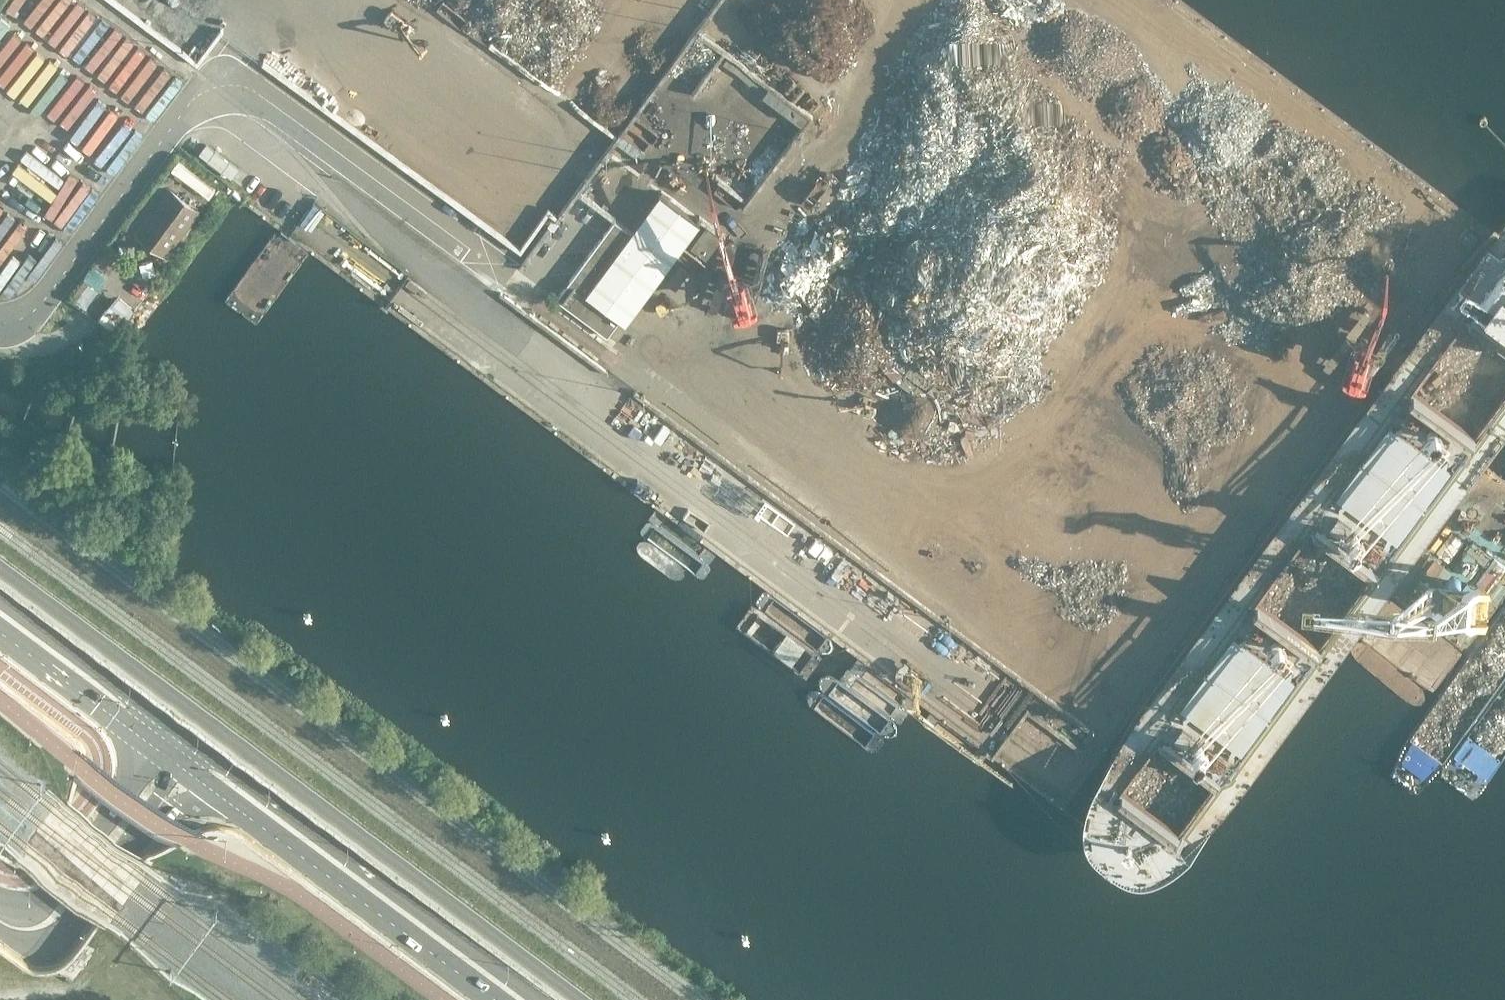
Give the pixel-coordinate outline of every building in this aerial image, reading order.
[(165,253),(197,209),(170,190),(138,233),(165,253)] [(625,322),(700,221),(661,193),(632,232),(615,220),(556,298),(607,335),(620,318),(625,322)]
